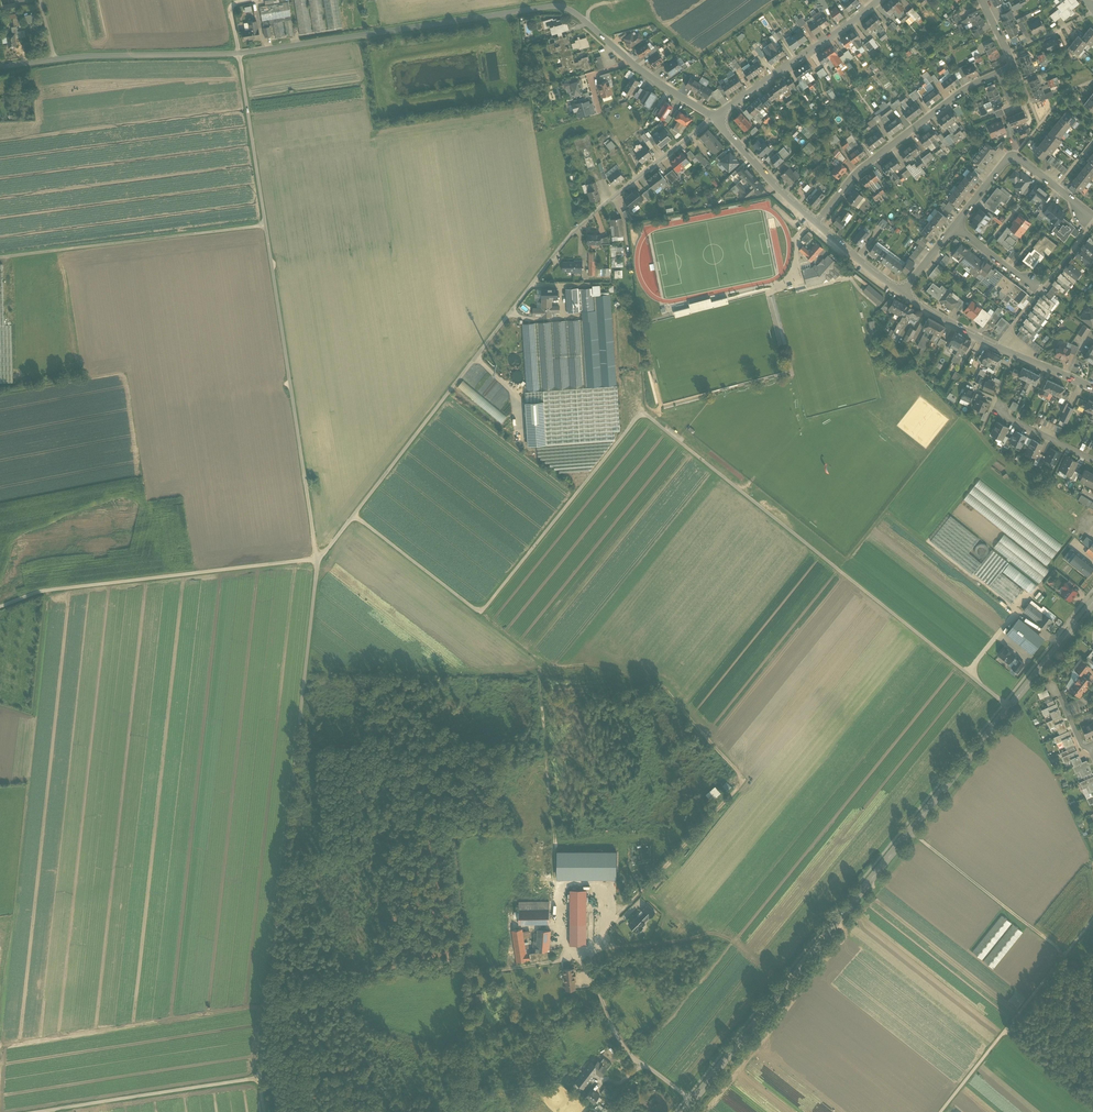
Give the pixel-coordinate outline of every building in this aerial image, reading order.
[(299,34),(312,32),(307,0),(294,0),(299,34)] [(313,32),(326,30),(321,0),(308,0),(313,32)] [(328,30),(343,28),(338,0),(323,0),(328,30)] [(815,2),(815,4),(819,11),(821,11),(828,6),(826,0),(818,0),(815,2)] [(848,0),(846,0),(844,2),(843,0),(841,2),(848,11),(854,6),(848,0)] [(898,0),(891,0),(889,2),(896,9),(901,15),(905,20),(908,18),(908,17),(908,16),(906,13),(904,14),(904,13),(903,9),(900,6),(902,4),(898,0)] [(1057,7),(1062,13),(1059,15),(1063,20),(1070,15),(1070,16),(1074,13),(1071,9),(1078,4),(1075,0),(1066,0),(1057,7)] [(289,2),(259,7),(262,25),(266,24),(273,23),(283,21),(284,21),(291,20),(289,2)] [(896,9),(889,2),(883,7),(890,14),(894,11),(896,9)] [(843,16),(836,7),(830,12),(836,21),(843,16)] [(921,18),(912,7),(907,12),(914,21),(917,19),(918,21),(921,18)] [(969,18),(963,21),(963,22),(965,25),(972,22),(981,17),(977,10),(968,15),(969,18)] [(1010,10),(1001,14),(1004,20),(1002,22),(1006,29),(1015,25),(1011,18),(1014,16),(1010,10)] [(823,16),(820,12),(819,12),(813,17),(815,21),(821,29),(829,24),(824,17),(824,16),(823,16)] [(1055,12),(1050,16),(1055,22),(1059,18),(1055,12)] [(1030,13),(1016,20),(1018,23),(1022,21),(1032,16),(1030,13)] [(881,22),(875,15),(868,20),(875,28),(880,33),(883,31),(884,30),(879,24),(881,22)] [(812,16),(806,21),(809,25),(809,26),(813,24),(812,23),(815,21),(813,17),(812,16)] [(981,17),(972,22),(975,29),(972,30),(975,36),(984,32),(981,26),(984,24),(981,17)] [(561,20),(556,21),(556,20),(552,21),(552,19),(545,21),(547,28),(550,27),(552,35),(568,30),(567,24),(566,25),(565,20),(562,21),(561,20)] [(291,20),(284,21),(286,36),(294,35),(291,20)] [(875,28),(868,20),(863,25),(869,33),(875,28)] [(1039,20),(1035,22),(1034,22),(1032,24),(1031,23),(1029,24),(1029,25),(1029,26),(1030,28),(1031,28),(1031,29),(1031,30),(1033,33),(1033,34),(1034,33),(1037,32),(1038,31),(1041,30),(1043,28),(1044,28),(1043,28),(1042,25),(1042,24),(1040,20),(1039,20)] [(249,30),(245,31),(242,31),(244,41),(259,38),(258,29),(257,29),(256,21),(248,22),(248,23),(249,30)] [(283,21),(273,23),(275,38),(285,36),(283,21)] [(815,21),(812,23),(813,24),(809,26),(809,25),(808,26),(814,34),(821,29),(815,21)] [(1022,21),(1018,23),(1022,32),(1026,30),(1022,21)] [(1015,25),(1006,29),(1010,36),(1013,35),(1014,37),(1018,35),(1017,33),(1018,32),(1015,25)] [(267,27),(263,28),(264,38),(274,36),(273,26),(267,27)] [(20,32),(17,32),(16,27),(14,27),(11,28),(12,35),(15,34),(15,38),(21,38),(20,32)] [(807,39),(801,30),(801,31),(799,28),(795,31),(797,33),(794,36),(800,44),(807,39)] [(854,31),(848,35),(854,44),(858,50),(862,47),(858,41),(860,39),(854,31)] [(631,33),(624,38),(628,44),(627,45),(629,48),(634,45),(633,44),(636,42),(636,43),(642,39),(638,33),(636,35),(637,36),(635,38),(631,33)] [(1081,39),(1087,43),(1090,46),(1092,42),(1092,39),(1085,33),(1081,39)] [(12,35),(6,35),(8,48),(16,47),(14,38),(15,38),(15,34),(12,35)] [(848,35),(841,40),(847,48),(854,44),(848,35)] [(794,36),(791,38),(789,36),(786,39),(787,40),(787,41),(793,49),(800,44),(794,36)] [(1081,39),(1078,36),(1073,42),(1082,49),(1087,43),(1081,39)] [(563,38),(559,39),(559,40),(555,41),(555,43),(552,43),(553,46),(552,46),(552,47),(551,47),(552,52),(553,51),(554,52),(559,50),(561,56),(563,56),(563,58),(572,55),(570,50),(569,50),(568,47),(568,46),(566,46),(565,43),(567,42),(566,40),(567,40),(566,37),(563,38)] [(586,38),(578,40),(575,41),(576,43),(572,44),(573,48),(580,46),(580,49),(588,47),(588,46),(589,46),(588,42),(587,42),(586,38)] [(1054,39),(1045,43),(1048,51),(1058,47),(1055,40),(1054,39)] [(1055,40),(1058,47),(1063,45),(1061,40),(1059,39),(1055,40)] [(785,54),(779,46),(776,48),(776,47),(776,46),(773,41),(768,45),(772,51),(778,59),(785,54)] [(869,41),(864,44),(869,51),(873,47),(869,41)] [(993,42),(984,47),(987,53),(996,49),(993,42)] [(1082,49),(1073,42),(1069,47),(1075,52),(1078,54),(1082,49)] [(647,44),(636,51),(640,57),(644,55),(646,53),(651,50),(647,44)] [(765,56),(757,44),(753,47),(758,54),(761,58),(765,56)] [(651,50),(646,53),(648,56),(650,55),(657,51),(654,47),(651,50)] [(837,55),(831,47),(824,51),(830,59),(834,66),(837,64),(841,62),(841,61),(838,57),(837,55)] [(657,51),(650,55),(652,58),(658,54),(660,52),(658,49),(657,51)] [(996,49),(987,53),(991,61),(1000,56),(996,49)] [(778,59),(772,51),(765,56),(771,64),(778,59)] [(830,59),(824,51),(818,56),(823,64),(827,61),(830,59)] [(853,57),(848,51),(843,54),(848,61),(853,57)] [(1029,54),(1026,55),(1026,53),(1021,56),(1021,57),(1019,58),(1022,66),(1023,65),(1031,62),(1032,62),(1029,54)] [(652,58),(649,60),(654,67),(663,61),(658,54),(652,58)] [(843,54),(838,57),(841,61),(841,62),(844,65),(849,62),(848,61),(843,54)] [(563,58),(561,58),(563,66),(559,67),(561,73),(568,71),(568,70),(573,68),(572,64),(571,61),(573,60),(572,55),(563,58)] [(601,56),(595,58),(596,61),(595,61),(597,70),(604,68),(601,56)] [(588,57),(582,59),(582,60),(579,61),(579,62),(572,64),(573,68),(575,67),(575,69),(584,66),(585,70),(590,69),(589,65),(590,65),(588,57)] [(764,69),(758,61),(758,62),(755,58),(752,61),(754,64),(751,66),(756,74),(764,69)] [(676,59),(665,67),(670,75),(679,69),(682,67),(681,66),(676,59)] [(685,62),(681,66),(682,67),(679,69),(681,72),(688,67),(685,62)] [(1031,62),(1023,65),(1026,73),(1034,70),(1031,62)] [(807,63),(800,67),(811,82),(814,80),(815,82),(815,81),(810,73),(813,71),(807,63)] [(963,70),(966,76),(967,79),(978,74),(975,68),(974,69),(973,65),(963,70)] [(756,74),(751,66),(744,71),(749,79),(756,74)] [(962,66),(957,69),(962,78),(966,76),(963,70),(962,66)] [(800,67),(794,72),(800,80),(802,78),(807,85),(808,84),(811,82),(800,67)] [(629,79),(633,72),(627,69),(623,76),(629,79)] [(927,71),(921,75),(925,79),(926,78),(929,83),(930,82),(933,80),(927,71)] [(609,73),(600,75),(602,82),(611,79),(609,73)] [(954,74),(948,79),(953,86),(960,81),(954,74)] [(937,84),(941,81),(937,75),(932,78),(937,84)] [(701,76),(698,81),(706,85),(708,81),(701,76)] [(742,84),(736,76),(729,81),(735,89),(742,84)] [(639,82),(632,77),(624,91),(631,95),(639,82)] [(698,82),(691,78),(686,86),(691,89),(690,90),(693,91),(698,82)] [(796,86),(790,78),(785,81),(789,88),(791,90),(796,86)] [(569,82),(564,84),(565,88),(566,88),(567,93),(572,92),(573,97),(576,96),(577,97),(577,96),(583,94),(579,84),(582,83),(580,79),(578,79),(569,82)] [(735,89),(729,81),(726,84),(723,79),(719,81),(722,86),(724,89),(728,94),(735,89)] [(785,81),(783,79),(777,84),(783,92),(789,88),(785,81)] [(953,86),(948,79),(942,83),(948,91),(953,86)] [(1038,79),(1029,82),(1033,90),(1041,87),(1038,79)] [(713,81),(708,85),(712,90),(717,87),(713,81)] [(608,82),(598,85),(602,97),(612,94),(608,82)] [(706,87),(698,82),(693,91),(696,93),(696,92),(701,95),(706,87)] [(924,87),(929,93),(934,88),(930,82),(929,83),(927,85),(924,87)] [(1000,97),(994,83),(985,87),(987,94),(990,101),(1000,97)] [(777,84),(770,88),(772,91),(771,92),(770,92),(766,94),(771,101),(776,98),(777,97),(777,96),(783,92),(777,84)] [(924,87),(923,86),(922,87),(921,87),(918,88),(919,89),(918,90),(917,90),(917,91),(921,95),(920,95),(928,106),(935,101),(929,93),(924,87)] [(1041,87),(1033,90),(1036,98),(1037,98),(1037,99),(1040,98),(1039,96),(1044,94),(1041,87)] [(831,88),(826,90),(831,99),(836,97),(831,88)] [(941,96),(935,88),(934,88),(929,93),(935,101),(941,96)] [(917,90),(916,89),(912,92),(917,98),(920,95),(921,95),(917,91),(917,90)] [(642,100),(647,92),(643,90),(638,98),(642,100)] [(644,104),(649,107),(657,96),(651,92),(651,93),(648,91),(647,92),(642,100),(641,101),(644,103),(644,104)] [(1052,91),(1044,94),(1039,96),(1040,98),(1041,101),(1054,96),(1052,91)] [(766,94),(761,99),(760,100),(765,105),(765,106),(766,107),(772,103),(771,101),(766,94)] [(1000,97),(990,101),(984,104),(986,110),(992,107),(993,109),(997,107),(997,109),(1000,108),(999,106),(1003,105),(1000,97)] [(760,100),(758,98),(752,103),(764,116),(767,114),(767,113),(762,108),(765,106),(765,105),(760,100)] [(899,99),(892,104),(895,109),(902,104),(899,99)] [(1088,99),(1083,104),(1092,112),(1092,103),(1088,99)] [(587,101),(581,103),(581,102),(577,103),(572,104),(574,111),(577,110),(579,116),(593,112),(592,106),(590,106),(588,101),(587,101)] [(879,107),(882,111),(890,106),(886,101),(879,107)] [(672,106),(665,102),(657,115),(664,120),(672,106)] [(910,108),(905,102),(902,104),(906,110),(903,112),(904,114),(903,115),(907,120),(908,119),(910,121),(916,116),(910,108)] [(752,103),(746,108),(747,109),(753,116),(756,114),(761,119),(764,117),(764,116),(752,103)] [(922,111),(916,103),(910,108),(916,116),(922,111)] [(957,104),(952,108),(958,117),(963,113),(957,104)] [(983,104),(978,106),(975,108),(976,111),(979,110),(981,115),(987,113),(986,110),(984,104),(983,104)] [(890,106),(882,111),(886,116),(891,112),(893,111),(890,106)] [(1002,108),(994,111),(997,117),(1004,114),(1002,108)] [(753,116),(747,109),(743,112),(750,120),(753,116)] [(692,119),(680,111),(676,117),(675,119),(678,121),(675,126),(680,129),(679,132),(682,134),(687,126),(692,119)] [(882,111),(877,115),(881,120),(886,116),(882,111)] [(957,119),(951,111),(945,116),(951,124),(957,119)] [(1023,112),(1015,115),(1019,124),(1027,121),(1023,112)] [(1072,116),(1067,112),(1067,113),(1066,112),(1061,118),(1070,124),(1072,126),(1076,120),(1071,116),(1072,116)] [(782,118),(778,113),(773,117),(777,122),(782,118)] [(751,125),(741,114),(735,119),(745,130),(751,125)] [(1015,115),(1008,118),(1010,123),(1011,127),(1012,127),(1019,124),(1015,115)] [(888,119),(886,116),(881,120),(883,123),(886,123),(887,125),(884,127),(891,135),(897,130),(891,122),(888,119)] [(951,124),(945,116),(939,120),(940,122),(939,124),(941,126),(942,125),(945,128),(947,127),(951,133),(953,132),(955,130),(951,124)] [(903,125),(898,117),(891,122),(897,130),(903,125)] [(873,118),(867,123),(870,128),(877,123),(876,123),(873,118)] [(1070,124),(1061,118),(1056,124),(1065,131),(1070,124)] [(1002,121),(996,123),(996,122),(994,123),(999,134),(1006,132),(1005,128),(1002,121)] [(817,129),(810,122),(801,131),(808,139),(817,129)] [(999,134),(994,123),(993,124),(987,127),(992,137),(999,134)] [(1065,131),(1056,124),(1050,132),(1059,139),(1065,131)] [(755,126),(749,132),(753,135),(759,130),(755,126)] [(679,132),(673,129),(671,128),(669,130),(678,140),(683,135),(682,134),(679,132)] [(723,146),(708,130),(708,129),(699,137),(700,137),(715,153),(714,153),(715,153),(723,146),(723,145),(723,146)] [(858,137),(852,129),(849,132),(851,135),(855,140),(858,137)] [(938,137),(932,129),(925,134),(932,142),(938,137)] [(671,139),(664,130),(654,138),(657,142),(660,147),(671,139)] [(885,139),(879,132),(872,137),(878,144),(885,139)] [(1059,139),(1050,132),(1045,138),(1056,147),(1061,140),(1059,139)] [(957,136),(954,138),(951,133),(949,135),(953,140),(948,144),(949,145),(958,138),(957,136)] [(576,150),(591,145),(587,134),(573,139),(576,150)] [(932,142),(925,134),(919,138),(920,140),(919,141),(922,144),(923,143),(924,145),(925,147),(932,142)] [(866,154),(860,145),(859,146),(856,142),(855,140),(851,135),(846,139),(849,144),(860,159),(866,154)] [(949,135),(944,138),(948,144),(953,140),(949,135)] [(654,138),(652,136),(648,138),(649,139),(653,145),(657,142),(654,138)] [(840,140),(837,136),(832,140),(835,145),(840,140)] [(878,144),(872,137),(866,141),(872,149),(878,144)] [(608,138),(603,143),(609,150),(615,146),(608,138)] [(1056,147),(1045,138),(1038,146),(1047,153),(1049,155),(1056,147)] [(653,145),(649,139),(646,142),(650,149),(654,146),(653,145)] [(860,159),(849,144),(846,139),(845,139),(840,143),(844,148),(845,148),(849,154),(847,155),(854,163),(860,159)] [(761,144),(758,141),(752,146),(762,157),(770,149),(764,142),(761,144)] [(816,148),(810,142),(803,149),(809,155),(816,148)] [(986,142),(972,160),(979,166),(982,168),(988,161),(989,161),(991,158),(990,158),(996,150),(986,142)] [(919,151),(913,143),(906,148),(913,156),(919,151)] [(645,147),(643,148),(640,144),(639,145),(636,145),(636,148),(635,149),(638,153),(635,155),(642,163),(652,155),(645,147)] [(1047,153),(1038,146),(1036,149),(1036,151),(1034,153),(1034,154),(1036,156),(1037,156),(1042,159),(1047,153)] [(589,147),(582,149),(589,170),(596,168),(589,147)] [(777,154),(777,153),(775,155),(771,159),(777,166),(783,160),(789,153),(784,147),(777,154)] [(906,148),(900,153),(901,154),(900,155),(903,158),(904,158),(906,161),(913,156),(906,148)] [(694,155),(690,150),(687,153),(692,160),(695,157),(694,156),(694,155)] [(690,162),(682,152),(676,157),(684,166),(690,162)] [(709,162),(699,152),(697,154),(696,153),(694,155),(694,156),(695,157),(704,167),(709,162)] [(730,152),(720,161),(729,171),(733,167),(738,163),(735,159),(736,158),(733,155),(733,156),(730,152)] [(837,157),(836,158),(842,163),(846,159),(841,152),(837,157)] [(927,155),(922,159),(925,163),(930,160),(927,155)] [(684,166),(676,157),(670,162),(678,171),(684,166)] [(836,158),(832,162),(837,166),(840,163),(842,164),(842,163),(836,158)] [(900,166),(894,158),(888,163),(894,171),(900,166)] [(1088,162),(1084,167),(1092,174),(1092,165),(1088,162)] [(789,168),(784,163),(779,168),(784,173),(789,168)] [(840,163),(837,166),(835,166),(834,168),(834,169),(831,172),(838,178),(841,174),(842,174),(843,173),(843,172),(844,170),(845,171),(847,169),(842,164),(840,163)] [(894,171),(888,163),(881,168),(888,176),(889,174),(894,180),(898,177),(894,171)] [(918,169),(914,164),(911,167),(909,165),(906,167),(915,179),(917,178),(916,177),(916,174),(920,172),(918,169)] [(750,172),(744,166),(737,173),(743,178),(750,172)] [(1092,174),(1084,167),(1079,173),(1088,180),(1092,174)] [(797,176),(789,168),(784,173),(782,175),(790,184),(797,176)] [(618,170),(608,177),(614,185),(624,178),(618,170)] [(678,177),(672,170),(669,172),(675,180),(678,177)] [(880,178),(873,170),(867,175),(873,183),(880,178)] [(666,181),(659,171),(653,176),(660,185),(666,181)] [(972,173),(970,171),(965,177),(974,184),(978,178),(978,177),(972,173)] [(1031,181),(1021,172),(1019,174),(1015,171),(1009,178),(1015,182),(1017,180),(1021,183),(1016,189),(1021,193),(1022,192),(1027,186),(1031,181)] [(675,180),(669,172),(666,175),(672,183),(675,180)] [(750,172),(743,178),(748,185),(756,178),(755,178),(750,172)] [(1088,180),(1079,173),(1075,178),(1084,185),(1088,180)] [(873,183),(867,175),(861,180),(867,188),(869,187),(873,192),(871,194),(875,199),(881,194),(878,189),(873,183)] [(660,185),(653,176),(647,181),(654,190),(660,185)] [(737,181),(733,176),(730,179),(736,185),(739,182),(740,181),(738,180),(737,181)] [(974,184),(965,177),(964,179),(962,178),(961,180),(959,178),(958,180),(961,182),(970,189),(974,184)] [(1084,185),(1075,178),(1071,184),(1072,185),(1077,189),(1080,191),(1084,185)] [(764,188),(758,181),(758,180),(746,191),(741,185),(738,188),(745,196),(748,193),(750,195),(754,191),(756,193),(759,190),(761,191),(764,188)] [(829,190),(817,180),(813,185),(816,188),(806,199),(808,201),(814,207),(829,190)] [(970,189),(961,182),(957,188),(965,195),(966,193),(967,193),(968,192),(970,189)] [(1049,195),(1037,185),(1027,197),(1031,200),(1034,196),(1043,203),(1049,195)] [(1077,189),(1072,185),(1068,189),(1073,193),(1077,189)] [(965,195),(957,188),(952,193),(961,200),(962,199),(964,197),(965,195)] [(1003,192),(997,188),(984,204),(994,212),(997,208),(995,207),(1001,200),(1005,203),(1009,198),(1008,197),(1003,192)] [(593,191),(588,192),(592,202),(600,199),(597,189),(593,191)] [(868,195),(862,189),(859,194),(863,196),(865,198),(868,195)] [(643,199),(636,190),(630,195),(637,204),(643,199)] [(859,194),(854,190),(847,199),(856,206),(863,196),(859,194)] [(652,199),(646,191),(642,194),(649,201),(652,199)] [(961,200),(952,193),(948,199),(950,200),(956,205),(957,205),(961,200)] [(637,204),(630,195),(624,199),(631,209),(637,204)] [(1062,212),(1053,205),(1051,207),(1049,206),(1047,208),(1044,213),(1045,214),(1048,217),(1049,216),(1053,219),(1051,222),(1052,222),(1056,225),(1062,218),(1064,215),(1061,212),(1062,212)] [(987,214),(980,209),(974,217),(976,219),(971,224),(979,230),(981,227),(982,227),(990,218),(990,217),(987,214)] [(626,210),(622,212),(627,221),(633,219),(626,210)] [(841,217),(839,215),(833,223),(840,228),(840,229),(842,226),(846,221),(844,220),(849,213),(846,210),(841,217)] [(941,213),(938,210),(933,216),(943,224),(947,218),(946,217),(941,213)] [(1030,223),(1019,215),(1015,219),(1016,220),(1010,229),(1019,236),(1019,237),(1020,236),(1018,235),(1023,229),(1024,230),(1030,223)] [(943,224),(933,216),(929,222),(938,229),(943,224)] [(622,218),(610,219),(612,236),(623,235),(622,218)] [(1074,227),(1062,218),(1056,225),(1052,230),(1056,233),(1056,234),(1062,238),(1064,236),(1066,238),(1070,232),(1074,227)] [(886,224),(881,221),(877,226),(882,229),(886,224)] [(938,229),(929,222),(925,227),(934,235),(938,229)] [(934,235),(925,227),(920,233),(924,235),(929,240),(930,240),(934,235)] [(1010,229),(1007,227),(997,240),(1009,249),(1011,246),(1012,247),(1017,241),(1016,240),(1019,236),(1010,229)] [(1079,231),(1074,227),(1070,232),(1075,236),(1079,231)] [(863,228),(852,240),(861,248),(871,236),(863,228)] [(601,234),(587,234),(587,244),(601,244),(601,237),(601,234)] [(811,238),(806,234),(802,239),(807,243),(811,238)] [(1045,236),(1040,242),(1038,241),(1033,247),(1034,249),(1041,253),(1046,247),(1051,251),(1056,245),(1045,236)] [(920,240),(918,238),(916,242),(923,248),(926,245),(925,244),(920,240)] [(816,243),(809,251),(803,246),(799,250),(812,261),(823,249),(816,243)] [(1088,243),(1085,246),(1084,245),(1081,249),(1082,250),(1091,257),(1092,254),(1092,246),(1088,243)] [(870,251),(870,252),(876,256),(882,248),(876,244),(874,247),(870,251)] [(969,251),(961,245),(953,255),(960,261),(969,251)] [(887,253),(882,248),(876,256),(881,261),(887,253)] [(1034,249),(1030,254),(1029,253),(1023,260),(1033,268),(1038,260),(1039,261),(1043,256),(1041,253),(1034,249)] [(1082,250),(1080,253),(1078,252),(1075,256),(1076,257),(1086,264),(1088,261),(1089,262),(1092,258),(1091,257),(1082,250)] [(588,251),(588,275),(609,275),(609,268),(595,267),(595,251),(588,251)] [(973,256),(968,252),(969,251),(960,261),(960,262),(965,267),(964,268),(970,272),(980,259),(974,255),(973,256)] [(893,257),(887,253),(881,261),(887,265),(893,257)] [(828,255),(824,260),(823,259),(818,264),(820,265),(818,267),(815,264),(812,268),(802,270),(805,279),(806,279),(806,278),(812,277),(813,280),(812,280),(811,281),(812,285),(823,282),(826,278),(829,281),(833,276),(835,279),(839,275),(842,277),(847,272),(838,265),(838,264),(828,255)] [(610,257),(611,267),(622,266),(622,261),(616,261),(616,257),(610,257)] [(899,261),(893,257),(887,265),(892,270),(899,261)] [(1086,264),(1076,257),(1073,260),(1072,259),(1069,263),(1070,264),(1079,271),(1081,272),(1082,273),(1085,270),(1083,269),(1086,265),(1088,266),(1086,264)] [(913,261),(909,259),(904,266),(905,266),(901,270),(906,274),(914,263),(913,261)] [(984,260),(983,262),(980,259),(970,272),(975,276),(978,271),(985,276),(990,268),(992,266),(984,260)] [(574,262),(563,262),(562,271),(574,271),(574,268),(578,268),(578,260),(574,260),(574,262)] [(904,266),(899,261),(892,270),(898,274),(901,270),(905,266),(904,266)] [(0,264),(0,383),(13,383),(11,325),(4,325),(3,264),(0,264)] [(1079,271),(1070,264),(1068,267),(1066,266),(1063,270),(1065,271),(1073,278),(1074,278),(1076,275),(1077,276),(1080,272),(1081,273),(1081,272),(1079,271)] [(1003,275),(997,270),(995,272),(990,268),(985,276),(980,281),(985,285),(989,280),(995,285),(997,283),(1003,275)] [(613,270),(614,277),(622,277),(621,269),(613,270)] [(1073,278),(1065,271),(1062,274),(1060,273),(1057,277),(1059,278),(1068,285),(1070,282),(1071,283),(1075,279),(1075,280),(1076,280),(1074,278),(1073,278)] [(937,276),(932,272),(928,276),(933,280),(937,276)] [(1014,284),(1003,275),(997,283),(1002,288),(1000,290),(1006,294),(1014,284)] [(1068,285),(1059,278),(1056,282),(1055,280),(1052,284),(1053,285),(1058,289),(1064,294),(1065,294),(1062,292),(1064,289),(1066,290),(1069,286),(1070,287),(1068,285)] [(941,289),(933,283),(927,290),(939,300),(947,290),(943,286),(941,289)] [(1026,293),(1014,284),(1006,294),(1002,299),(1007,303),(1011,297),(1019,303),(1021,300),(1026,293)] [(884,299),(868,285),(863,291),(879,305),(884,299)] [(582,319),(523,324),(527,391),(525,392),(526,402),(544,401),(546,444),(615,440),(614,431),(620,430),(617,385),(610,295),(593,296),(592,288),(578,289),(580,312),(582,312),(582,319)] [(578,288),(565,289),(567,313),(580,312),(578,289),(578,288)] [(952,293),(947,290),(939,300),(951,309),(954,305),(957,301),(950,295),(952,293)] [(559,291),(542,291),(542,308),(533,308),(533,316),(542,316),(551,316),(551,312),(559,312),(559,306),(551,306),(551,298),(559,298),(559,291)] [(1045,296),(1043,294),(1043,295),(1044,295),(1042,298),(1040,297),(1037,300),(1039,302),(1048,308),(1050,306),(1051,307),(1054,303),(1055,304),(1055,303),(1050,300),(1045,296)] [(888,299),(883,305),(883,306),(887,308),(888,308),(892,301),(888,299)] [(894,299),(888,310),(895,314),(901,303),(894,299)] [(959,299),(957,301),(954,305),(958,308),(963,302),(959,299)] [(1048,308),(1039,302),(1037,305),(1034,303),(1031,307),(1034,309),(1043,316),(1045,313),(1046,314),(1049,310),(1050,311),(1048,308)] [(901,303),(895,314),(898,316),(896,321),(899,322),(902,316),(907,306),(901,303)] [(975,307),(970,303),(968,306),(964,311),(964,312),(973,319),(981,308),(977,305),(975,307)] [(907,306),(902,316),(905,318),(908,319),(908,320),(914,324),(916,320),(917,321),(919,317),(912,313),(914,310),(907,306)] [(1088,307),(1085,311),(1087,312),(1085,314),(1085,316),(1083,319),(1082,318),(1081,319),(1092,327),(1092,311),(1092,310),(1088,307)] [(991,316),(981,308),(973,319),(983,326),(986,322),(991,317),(991,316)] [(1043,316),(1034,309),(1031,312),(1030,310),(1027,314),(1029,316),(1038,323),(1040,320),(1042,321),(1045,318),(1046,318),(1043,316)] [(998,315),(994,312),(991,316),(991,317),(994,319),(989,325),(999,332),(1007,322),(998,315)] [(1038,323),(1029,316),(1027,319),(1025,318),(1022,321),(1024,323),(1034,330),(1036,328),(1037,329),(1040,325),(1041,325),(1038,323)] [(939,323),(928,318),(923,327),(930,331),(927,337),(927,338),(930,339),(939,323)] [(902,324),(899,322),(897,325),(894,330),(893,333),(897,335),(903,324),(902,324)] [(945,327),(939,323),(930,339),(933,341),(936,335),(940,337),(945,327)] [(1034,330),(1024,323),(1022,326),(1020,325),(1017,328),(1020,330),(1023,333),(1025,335),(1028,337),(1030,339),(1031,339),(1029,337),(1031,335),(1032,336),(1035,332),(1036,333),(1036,332),(1034,330)] [(1084,325),(1078,334),(1084,338),(1090,329),(1084,325)] [(916,331),(910,328),(906,334),(912,338),(916,331)] [(955,332),(950,342),(956,346),(952,352),(955,353),(964,337),(958,334),(955,332)] [(923,335),(917,346),(924,350),(930,339),(927,338),(927,337),(923,335)] [(889,343),(884,337),(880,340),(886,348),(890,345),(889,343)] [(970,341),(964,337),(955,353),(958,355),(959,354),(962,355),(965,351),(970,341)] [(940,338),(937,344),(940,346),(938,348),(941,350),(943,347),(946,341),(940,338)] [(1078,346),(1071,343),(1069,349),(1070,349),(1070,350),(1069,352),(1075,355),(1078,346)] [(1060,345),(1059,345),(1058,348),(1056,349),(1055,351),(1056,352),(1057,352),(1055,356),(1061,359),(1061,358),(1066,360),(1069,352),(1070,350),(1070,349),(1069,349),(1060,345)] [(1092,345),(1089,350),(1084,358),(1092,363),(1092,345)] [(994,354),(987,350),(984,357),(981,363),(988,367),(990,362),(990,363),(994,354)] [(958,355),(955,353),(952,359),(951,361),(957,365),(962,356),(958,355)] [(517,366),(519,365),(521,363),(521,361),(521,358),(519,356),(517,355),(515,354),(512,354),(510,356),(509,358),(508,360),(509,363),(510,365),(512,366),(515,367),(517,366)] [(1001,357),(994,354),(990,363),(993,364),(991,368),(995,370),(1001,357)] [(1023,367),(1020,372),(1014,369),(1012,373),(1018,376),(1024,379),(1028,370),(1023,367)] [(1028,370),(1024,379),(1027,381),(1030,382),(1034,373),(1028,370)] [(521,382),(523,381),(524,379),(524,376),(523,374),(522,372),(519,371),(517,371),(515,372),(513,373),(512,375),(512,378),(513,380),(514,382),(516,383),(519,383),(521,382)] [(1040,376),(1034,373),(1030,382),(1032,383),(1035,385),(1040,376)] [(983,378),(977,375),(975,381),(981,384),(983,378)] [(1048,380),(1042,390),(1041,390),(1039,395),(1042,396),(1041,398),(1045,400),(1046,398),(1049,391),(1053,382),(1048,380)] [(463,381),(458,387),(501,423),(506,417),(463,381)] [(987,382),(985,381),(983,388),(993,392),(995,386),(993,385),(987,382)] [(1059,385),(1053,382),(1049,391),(1052,393),(1054,394),(1059,385)] [(1065,388),(1059,385),(1054,394),(1060,397),(1066,400),(1069,394),(1063,391),(1065,388)] [(974,392),(965,388),(962,395),(961,398),(969,402),(974,392)] [(951,396),(952,394),(949,392),(946,398),(953,402),(955,399),(951,396)] [(982,400),(978,399),(977,401),(974,408),(984,412),(988,403),(982,400)] [(1008,408),(1015,411),(1018,403),(1011,400),(1008,408)] [(1087,403),(1081,400),(1078,406),(1084,408),(1084,409),(1090,411),(1092,405),(1092,402),(1089,400),(1087,403)] [(544,401),(526,402),(527,430),(528,438),(528,445),(538,445),(546,444),(544,401)] [(1073,409),(1067,406),(1060,420),(1067,423),(1073,409)] [(1008,428),(997,422),(991,435),(1001,440),(1002,440),(1004,436),(1008,428)] [(1026,437),(1016,431),(1012,439),(1010,443),(1020,447),(1018,451),(1019,451),(1026,437)] [(1008,437),(1004,445),(1008,448),(1010,443),(1012,439),(1008,437)] [(615,440),(538,445),(539,455),(541,455),(541,459),(546,459),(546,462),(550,462),(550,465),(555,465),(555,468),(559,468),(560,472),(590,470),(615,440)] [(1032,440),(1026,453),(1036,458),(1039,453),(1043,445),(1033,440),(1032,440)] [(1060,453),(1050,448),(1045,460),(1055,465),(1060,453)] [(1077,462),(1066,457),(1059,470),(1071,476),(1073,471),(1077,462)] [(1085,469),(1079,481),(1088,485),(1088,484),(1092,486),(1092,474),(1085,469)] [(1079,474),(1073,471),(1071,476),(1069,478),(1075,481),(1079,474)] [(1062,545),(980,480),(963,500),(1046,565),(1062,545)] [(1092,502),(1081,495),(1078,501),(1089,507),(1092,502)] [(979,539),(950,516),(930,541),(972,574),(974,573),(981,563),(968,553),(979,539)] [(1049,570),(1004,534),(994,547),(1038,583),(1049,570)] [(1076,553),(1070,549),(1063,558),(1069,562),(1076,553)] [(981,563),(974,573),(990,586),(1001,573),(1008,563),(992,550),(981,563)] [(1076,553),(1069,562),(1079,570),(1086,561),(1076,553)] [(1076,571),(1062,560),(1056,568),(1069,579),(1076,571)] [(1079,570),(1087,576),(1092,569),(1092,567),(1086,561),(1079,570)] [(1037,585),(1009,563),(1003,572),(1030,594),(1037,585)] [(1022,590),(1001,573),(990,586),(1011,604),(1022,590)] [(1075,584),(1069,579),(1066,583),(1072,588),(1075,584)] [(1072,588),(1066,583),(1064,583),(1062,586),(1062,587),(1065,589),(1061,593),(1062,594),(1069,600),(1070,600),(1076,593),(1076,592),(1072,588)] [(1039,601),(1043,596),(1038,591),(1034,596),(1039,601)] [(1041,608),(1031,600),(1029,603),(1039,611),(1041,608)] [(1039,611),(1029,603),(1023,610),(1038,622),(1044,614),(1041,611),(1041,612),(1039,611)] [(1041,608),(1039,611),(1041,612),(1041,611),(1044,614),(1045,615),(1049,610),(1043,606),(1041,608)] [(1056,616),(1049,610),(1045,615),(1052,620),(1056,616)] [(1045,615),(1044,614),(1038,622),(1037,623),(1045,629),(1052,620),(1045,615)] [(1006,634),(1032,654),(1044,639),(1018,618),(1006,634)] [(1015,655),(1005,647),(998,655),(1008,663),(1010,661),(1014,656),(1015,655)] [(1024,664),(1018,659),(1014,664),(1010,661),(1008,663),(1007,664),(1017,672),(1024,664)] [(1090,667),(1082,661),(1075,670),(1080,675),(1081,674),(1083,676),(1090,667)] [(1080,675),(1078,678),(1076,676),(1073,680),(1075,682),(1069,689),(1079,697),(1091,682),(1083,676),(1081,674),(1080,675)] [(1043,697),(1049,695),(1047,689),(1037,693),(1040,699),(1043,697)] [(1046,703),(1053,700),(1051,694),(1049,695),(1043,697),(1046,703)] [(1048,707),(1041,710),(1044,716),(1050,713),(1053,719),(1060,716),(1061,716),(1056,703),(1055,704),(1048,707)] [(1060,716),(1053,719),(1047,722),(1049,728),(1055,725),(1058,732),(1066,728),(1067,728),(1061,716),(1060,716)] [(1082,728),(1086,737),(1092,734),(1092,722),(1082,728)] [(1067,731),(1060,735),(1053,737),(1056,744),(1062,741),(1065,747),(1073,744),(1074,743),(1068,731),(1067,731)] [(1076,750),(1074,747),(1066,750),(1068,754),(1062,757),(1065,762),(1071,760),(1074,766),(1082,762),(1077,750),(1076,750)] [(1086,760),(1082,762),(1074,766),(1073,766),(1072,766),(1075,773),(1080,771),(1083,777),(1091,773),(1092,773),(1086,760)] [(1085,780),(1084,780),(1079,782),(1082,789),(1087,787),(1090,793),(1092,791),(1092,776),(1085,780)] [(708,801),(720,793),(714,786),(703,794),(708,801)] [(557,851),(557,873),(616,874),(616,852),(557,851)] [(586,890),(570,890),(570,923),(586,923),(586,890)] [(549,901),(518,902),(519,910),(549,909),(549,901)] [(642,910),(644,912),(648,917),(649,918),(655,912),(647,905),(642,910)] [(549,909),(519,910),(519,924),(549,923),(549,909)] [(643,922),(648,917),(644,912),(639,917),(637,915),(634,918),(633,918),(631,920),(631,921),(628,924),(636,932),(639,929),(640,929),(643,927),(642,926),(645,923),(643,922)] [(1001,915),(972,952),(982,960),(1011,923),(1001,915)] [(586,923),(570,923),(569,945),(586,945),(586,923)] [(1013,924),(983,961),(994,969),(1023,932),(1013,924)] [(521,929),(512,931),(514,947),(523,945),(521,929)] [(551,931),(537,930),(536,941),(535,952),(539,951),(538,950),(549,950),(551,931)] [(523,945),(514,947),(516,962),(531,960),(529,953),(529,950),(527,950),(527,945),(523,945)] [(548,958),(549,950),(538,950),(539,951),(535,952),(529,953),(531,960),(548,958)] [(574,968),(564,969),(565,982),(566,982),(574,981),(575,981),(574,977),(575,977),(575,972),(574,972),(574,968)] [(574,981),(566,982),(567,990),(575,989),(574,981)] [(596,1072),(600,1076),(606,1068),(607,1068),(605,1067),(609,1062),(604,1058),(600,1063),(598,1061),(595,1065),(591,1062),(586,1069),(588,1071),(591,1068),(596,1072)] [(586,1069),(576,1082),(579,1085),(583,1088),(593,1075),(588,1071),(586,1069)] [(612,1093),(605,1087),(602,1092),(609,1097),(612,1093)] [(600,1095),(592,1089),(586,1096),(594,1102),(595,1101),(598,1096),(600,1095)]
